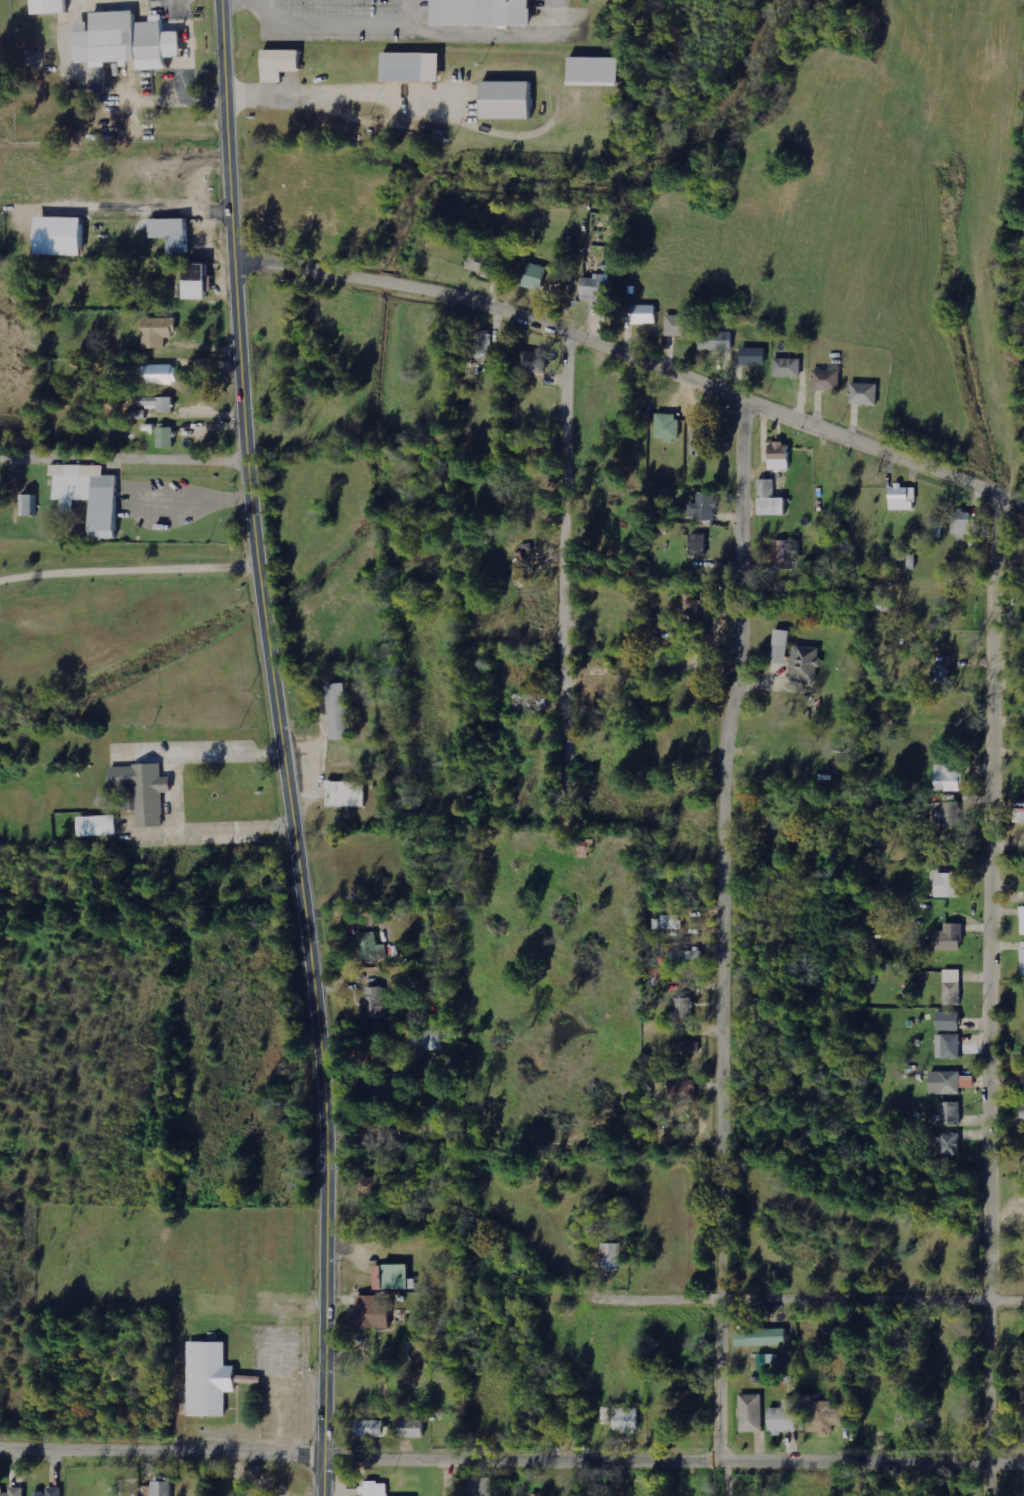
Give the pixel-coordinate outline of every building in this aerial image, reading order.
[(28,15),(62,14),(61,0),(27,0),(28,15)] [(427,27),(526,28),(526,0),(427,0),(427,27)] [(73,65),(133,62),(133,71),(162,70),(162,59),(178,59),(177,32),(158,33),(158,18),(147,18),(147,23),(130,23),(130,12),(86,13),(86,23),(72,24),(73,65)] [(267,82),(285,83),(286,71),(305,72),(305,50),(267,50),(267,82)] [(436,54),(378,54),(378,84),(436,84),(436,54)] [(623,57),(575,57),(575,82),(624,82),(623,57)] [(528,83),(477,83),(477,122),(528,122),(528,83)] [(88,255),(89,218),(43,217),(42,254),(88,255)] [(170,254),(193,254),(192,219),(152,220),(153,239),(169,238),(170,254)] [(468,269),(493,279),(501,259),(475,249),(468,269)] [(551,269),(532,263),(525,286),(544,292),(551,269)] [(585,300),(603,301),(603,296),(613,296),(614,275),(597,274),(597,278),(586,278),(585,300)] [(635,324),(660,323),(659,304),(635,305),(635,324)] [(693,315),(668,316),(668,337),(693,336),(693,315)] [(168,348),(167,338),(176,338),(176,318),(144,318),(145,349),(168,348)] [(702,351),(735,350),(735,331),(702,331),(702,351)] [(769,348),(744,347),(744,365),(768,366),(769,348)] [(550,353),(523,350),(520,370),(547,373),(550,353)] [(803,377),(804,359),(776,358),(776,377),(803,377)] [(144,366),(144,384),(180,384),(180,365),(144,366)] [(816,390),(842,391),(842,371),(817,370),(816,390)] [(880,405),(881,384),(853,383),(853,405),(880,405)] [(174,398),(142,397),(141,406),(159,406),(159,412),(174,413),(174,398)] [(147,410),(126,411),(127,419),(147,419),(147,410)] [(658,439),(681,440),(682,414),(659,413),(658,439)] [(694,455),(716,455),(717,424),(695,423),(694,455)] [(159,448),(176,447),(176,427),(159,428),(159,448)] [(793,470),(794,443),(773,442),(772,470),(793,470)] [(87,538),(112,539),(112,477),(77,476),(77,466),(62,466),(62,476),(50,476),(50,501),(88,501),(87,538)] [(790,515),(790,498),(777,498),(777,479),(759,480),(759,515),(790,515)] [(915,510),(915,486),(888,486),(889,510),(915,510)] [(692,504),(692,520),(718,521),(718,493),(700,492),(700,504),(692,504)] [(38,495),(22,495),(22,515),(38,515),(38,495)] [(971,511),(952,510),(952,534),(970,535),(971,511)] [(943,538),(944,522),(928,522),(928,538),(943,538)] [(708,534),(693,534),(693,555),(708,556),(708,534)] [(778,562),(801,562),(801,540),(777,541),(778,562)] [(917,569),(917,556),(908,555),(907,569),(917,569)] [(696,601),(696,595),(684,595),(683,617),(712,618),(713,601),(696,601)] [(794,631),(778,629),(775,662),(790,664),(794,631)] [(822,681),(823,648),(797,647),(796,680),(822,681)] [(947,683),(948,665),(934,665),(933,682),(947,683)] [(332,740),(355,739),(352,683),(330,684),(332,740)] [(158,828),(158,792),(167,792),(167,778),(157,779),(157,765),(106,766),(106,794),(123,793),(123,812),(133,811),(133,828),(158,828)] [(961,765),(934,766),(935,792),(962,791),(961,765)] [(329,807),(367,807),(367,782),(330,781),(329,807)] [(1014,800),(1013,823),(1023,823),(1023,800),(1014,800)] [(960,802),(933,803),(934,824),(943,824),(943,828),(960,828),(960,802)] [(112,818),(74,818),(74,837),(112,837),(112,818)] [(934,898),(962,897),(961,873),(934,873),(934,898)] [(682,916),(655,917),(655,929),(683,929),(682,916)] [(962,942),(963,924),(944,923),(944,931),(939,931),(938,950),(959,951),(960,942),(962,942)] [(358,935),(362,962),(380,959),(376,932),(358,935)] [(960,970),(942,970),(943,1005),(961,1005),(960,970)] [(365,988),(366,1019),(385,1018),(384,987),(365,988)] [(959,1031),(959,1012),(936,1011),(936,1031),(959,1031)] [(426,1050),(442,1050),(441,1030),(425,1031),(426,1050)] [(936,1034),(935,1058),(959,1059),(960,1035),(936,1034)] [(676,1042),(676,1054),(699,1054),(699,1042),(676,1042)] [(928,1094),(960,1094),(960,1088),(973,1088),(973,1077),(960,1077),(960,1071),(928,1071),(928,1094)] [(699,1101),(698,1080),(672,1081),(672,1101),(699,1101)] [(961,1126),(961,1103),(941,1102),(941,1125),(961,1126)] [(941,1156),(962,1156),(962,1133),(941,1133),(941,1156)] [(624,1269),(625,1245),(605,1244),(605,1269),(624,1269)] [(376,1266),(377,1290),(418,1289),(418,1279),(413,1279),(413,1265),(376,1266)] [(381,1296),(360,1296),(360,1329),(394,1329),(394,1301),(381,1301),(381,1296)] [(739,1347),(790,1346),(790,1328),(751,1329),(751,1333),(738,1333),(739,1347)] [(183,1417),(221,1418),(221,1392),(232,1392),(232,1378),(231,1378),(231,1367),(221,1366),(222,1343),(184,1342),(183,1417)] [(743,1433),(765,1432),(764,1395),(742,1395),(743,1433)] [(770,1409),(771,1434),(801,1433),(800,1400),(786,1401),(786,1408),(770,1409)] [(836,1402),(812,1402),(812,1432),(823,1432),(823,1437),(837,1438),(837,1426),(850,1426),(850,1409),(836,1409),(836,1402)] [(614,1409),(615,1430),(623,1430),(623,1434),(641,1434),(640,1408),(614,1409)] [(360,1438),(391,1438),(390,1420),(360,1421),(360,1438)] [(428,1438),(428,1420),(398,1421),(398,1438),(428,1438)] [(470,1495),(493,1495),(493,1479),(470,1479),(470,1495)] [(155,1482),(154,1495),(174,1495),(175,1482),(155,1482)] [(390,1483),(364,1484),(365,1495),(391,1495),(390,1483)] [(64,1488),(49,1488),(49,1493),(36,1492),(36,1495),(64,1495),(64,1488)]
